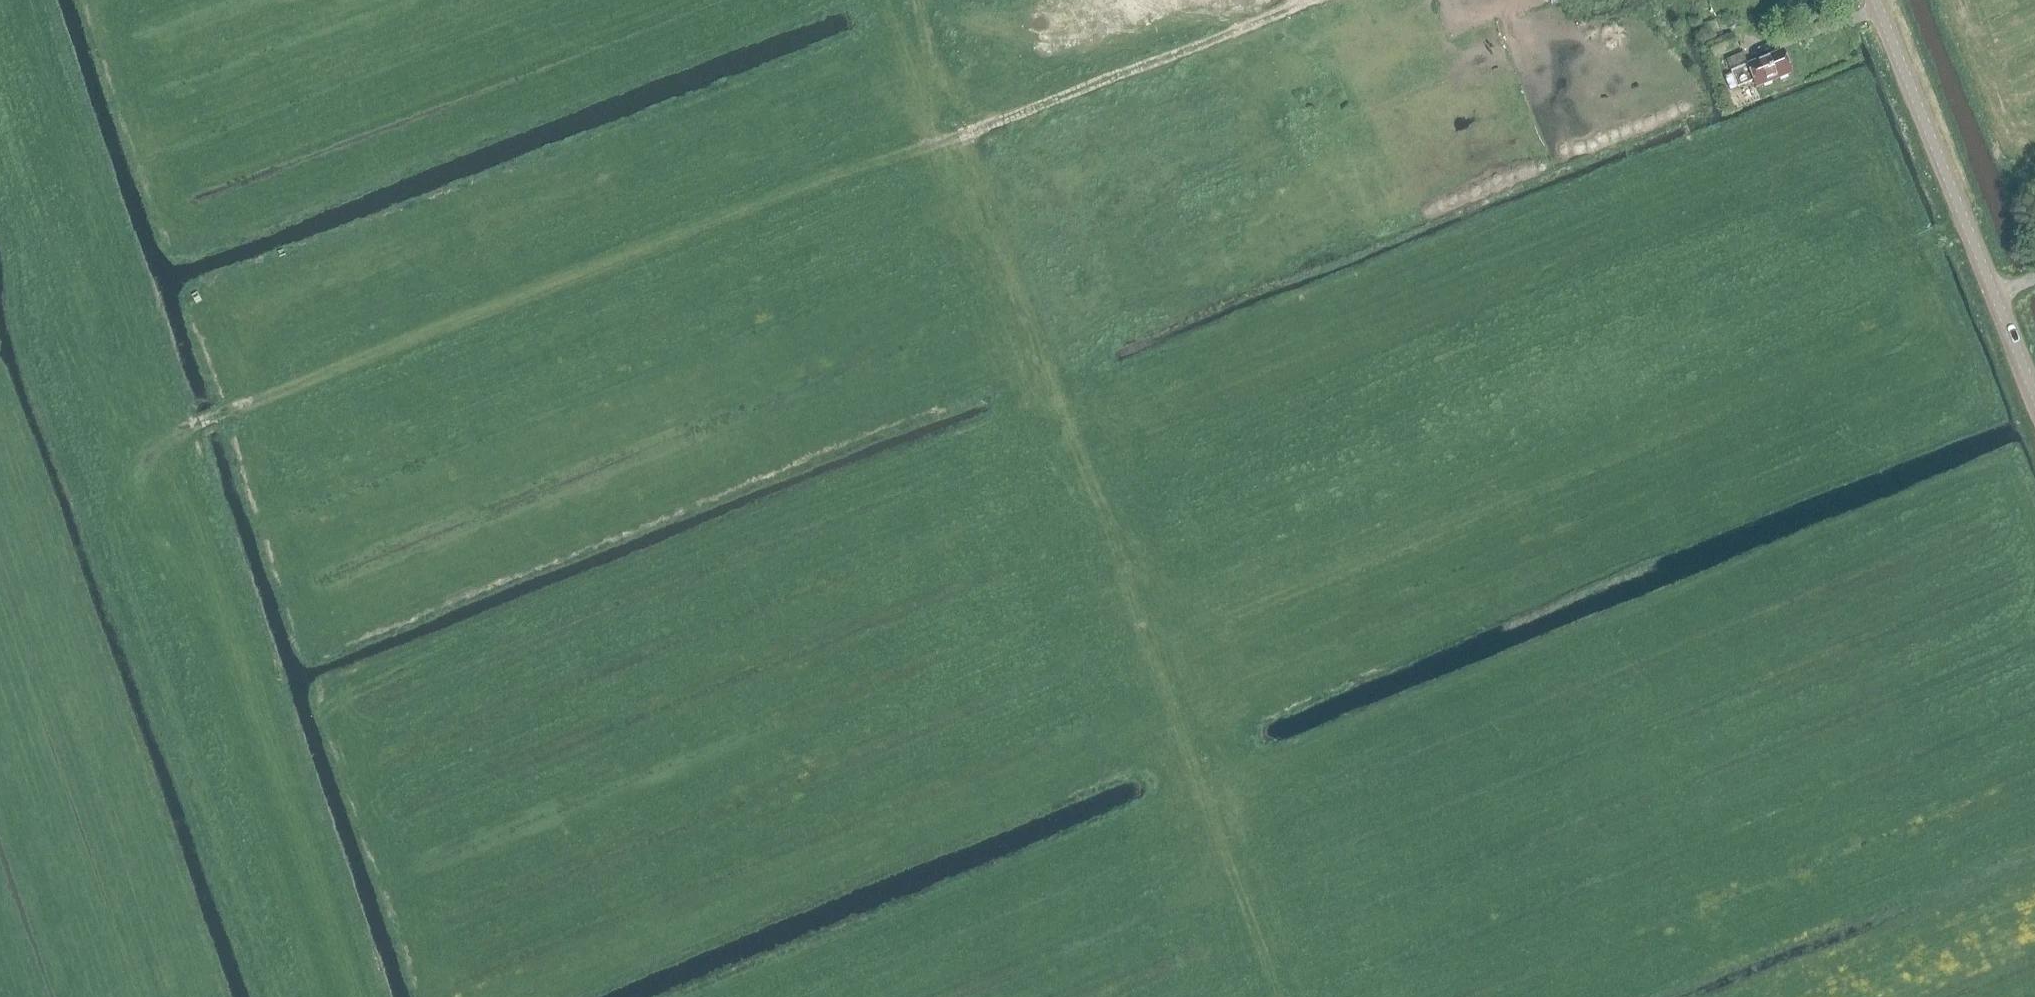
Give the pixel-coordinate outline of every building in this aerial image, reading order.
[(1792,74),(1782,51),(1731,72),(1732,73),(1737,87),(1752,81),(1755,89),(1792,74)] [(1732,73),(1724,76),(1730,90),(1737,87),(1732,73)]
